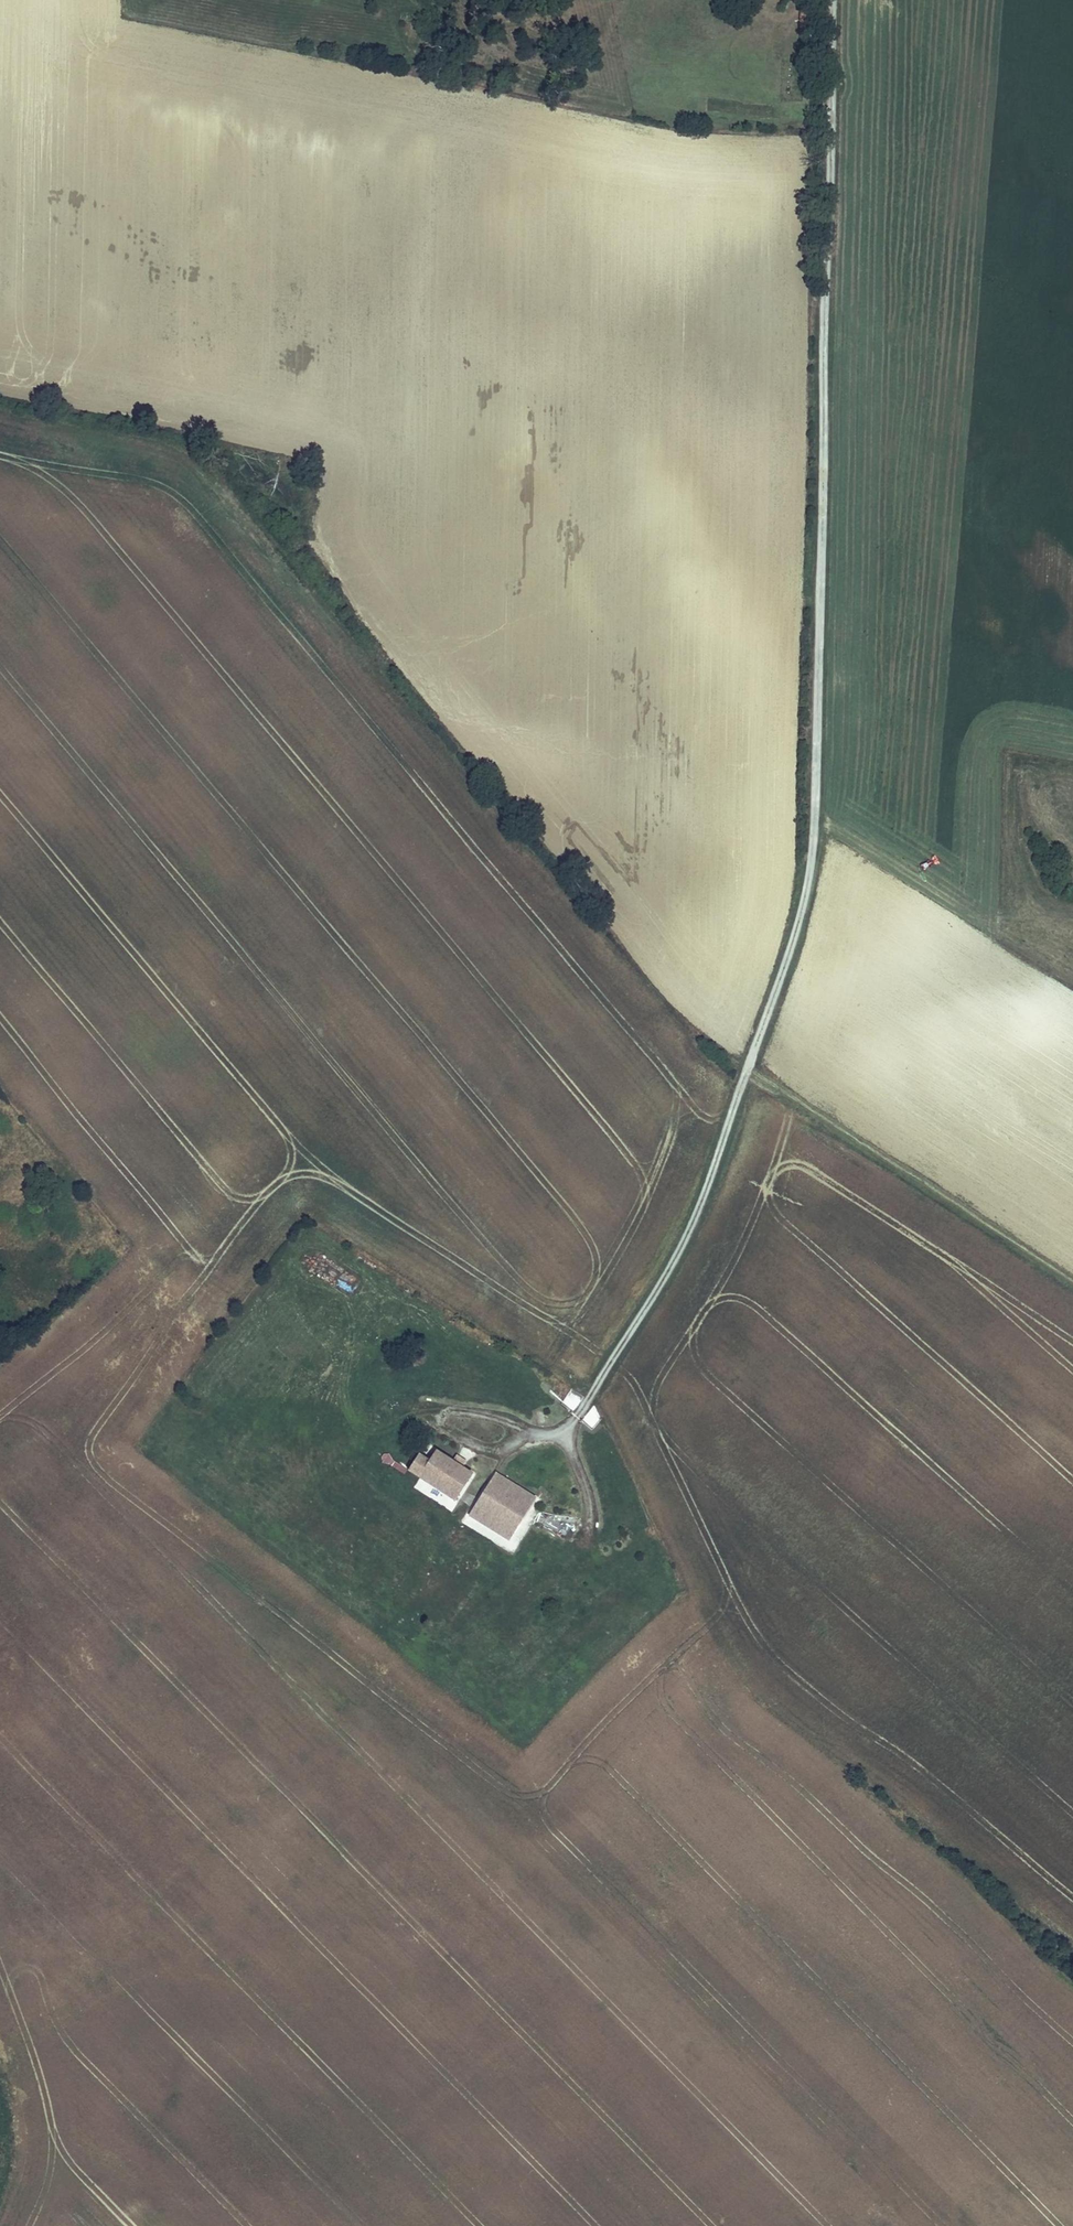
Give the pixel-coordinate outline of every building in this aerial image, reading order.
[(408,1474),(455,1504),(473,1476),(462,1469),(452,1463),(436,1452),(429,1462),(419,1456),(408,1474)] [(452,1463),(462,1469),(467,1462),(457,1455),(452,1463)] [(469,1516),(511,1541),(537,1499),(495,1474),(469,1516)]
